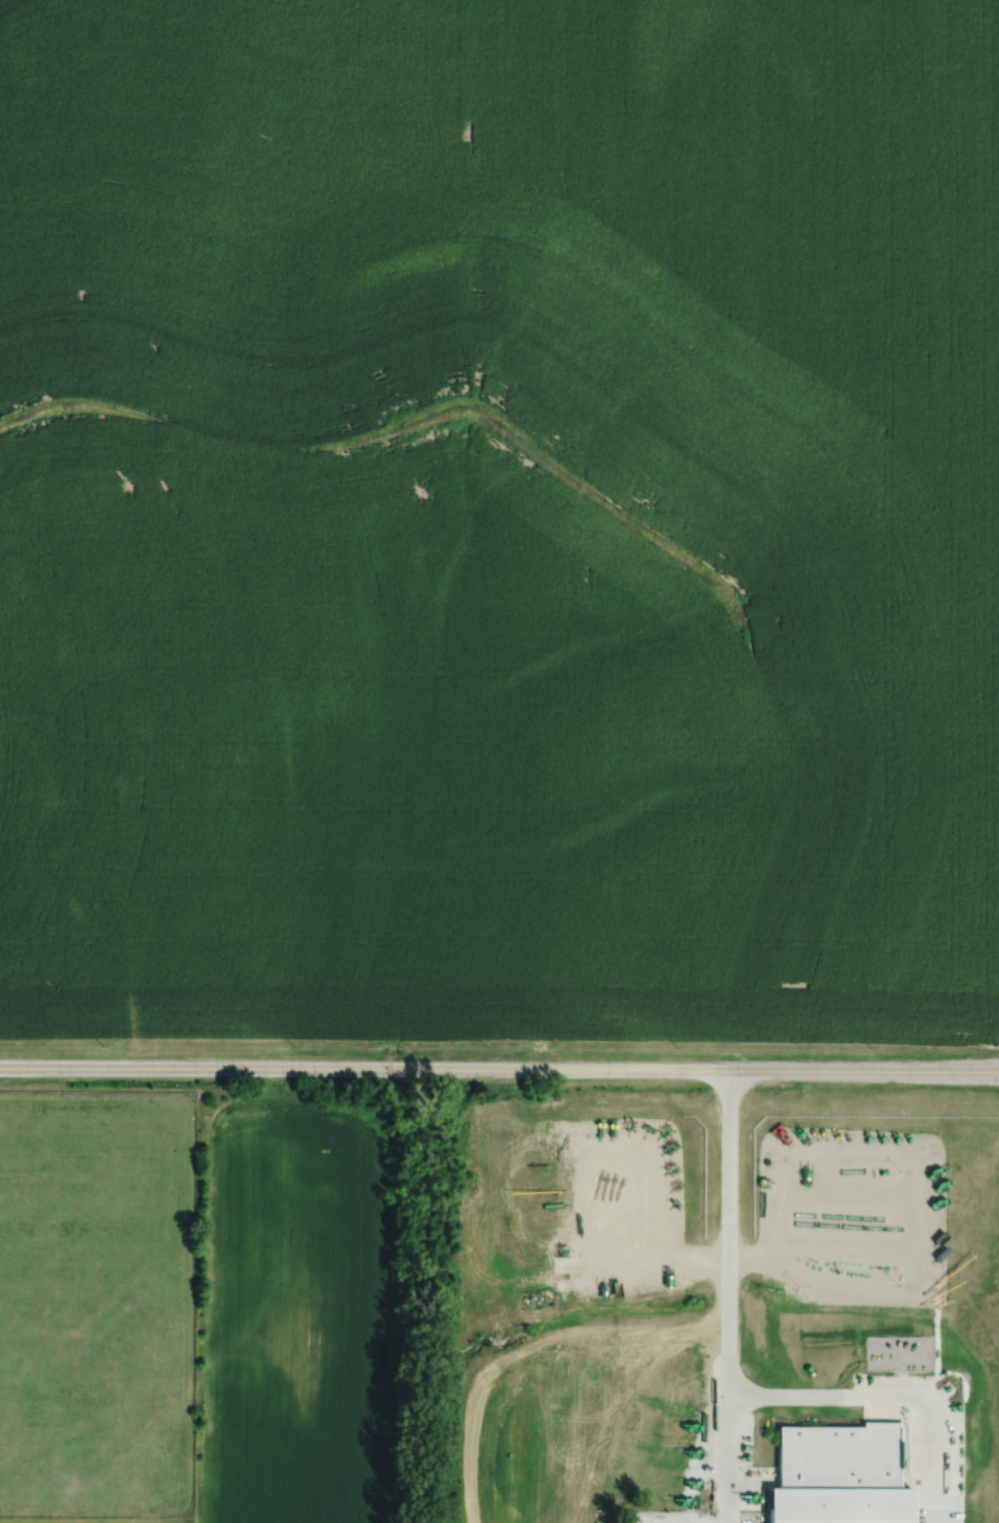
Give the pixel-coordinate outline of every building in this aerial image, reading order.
[(769,1511),(769,1522),(917,1522),(917,1488),(900,1487),(901,1419),(864,1419),(864,1427),(778,1426),(777,1487),(769,1487),(769,1511)]
